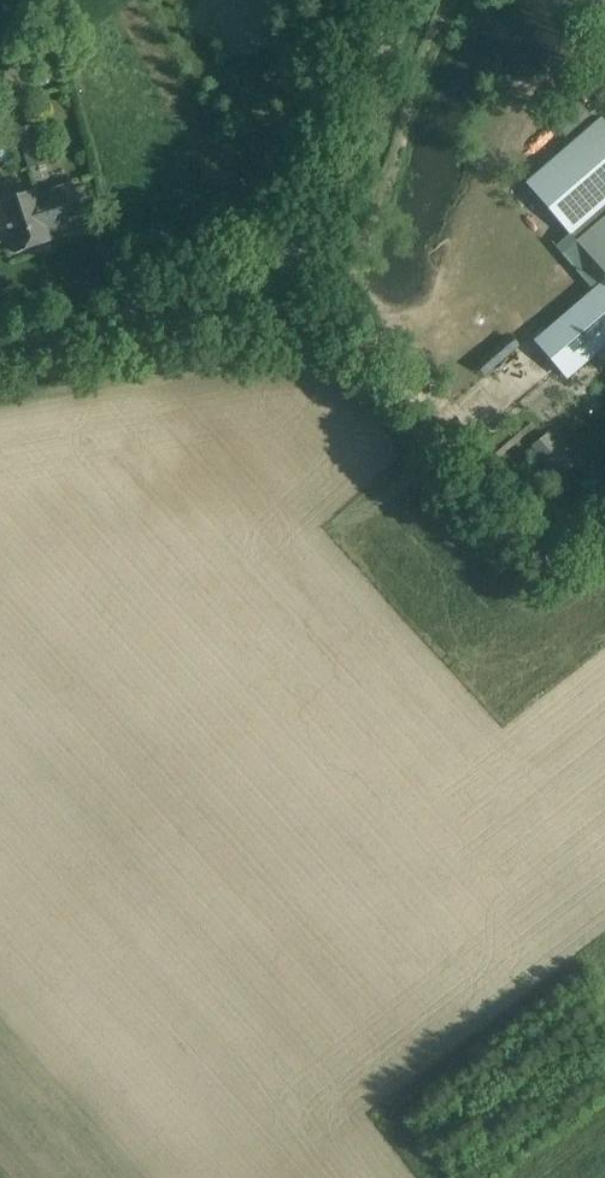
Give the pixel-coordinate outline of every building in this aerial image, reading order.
[(525,184),(581,248),(604,228),(604,122),(601,118),(525,184)] [(47,162),(35,127),(18,132),(29,168),(47,162)] [(74,184),(38,195),(39,197),(41,196),(55,238),(88,227),(74,184)] [(38,195),(37,196),(36,191),(0,203),(0,220),(1,223),(6,222),(16,254),(53,242),(52,239),(55,238),(41,196),(39,197),(38,195)] [(581,248),(604,276),(604,228),(581,248)] [(537,340),(570,378),(600,352),(604,357),(604,281),(591,293),(537,340)] [(556,444),(541,457),(557,476),(572,464),(556,444)]
